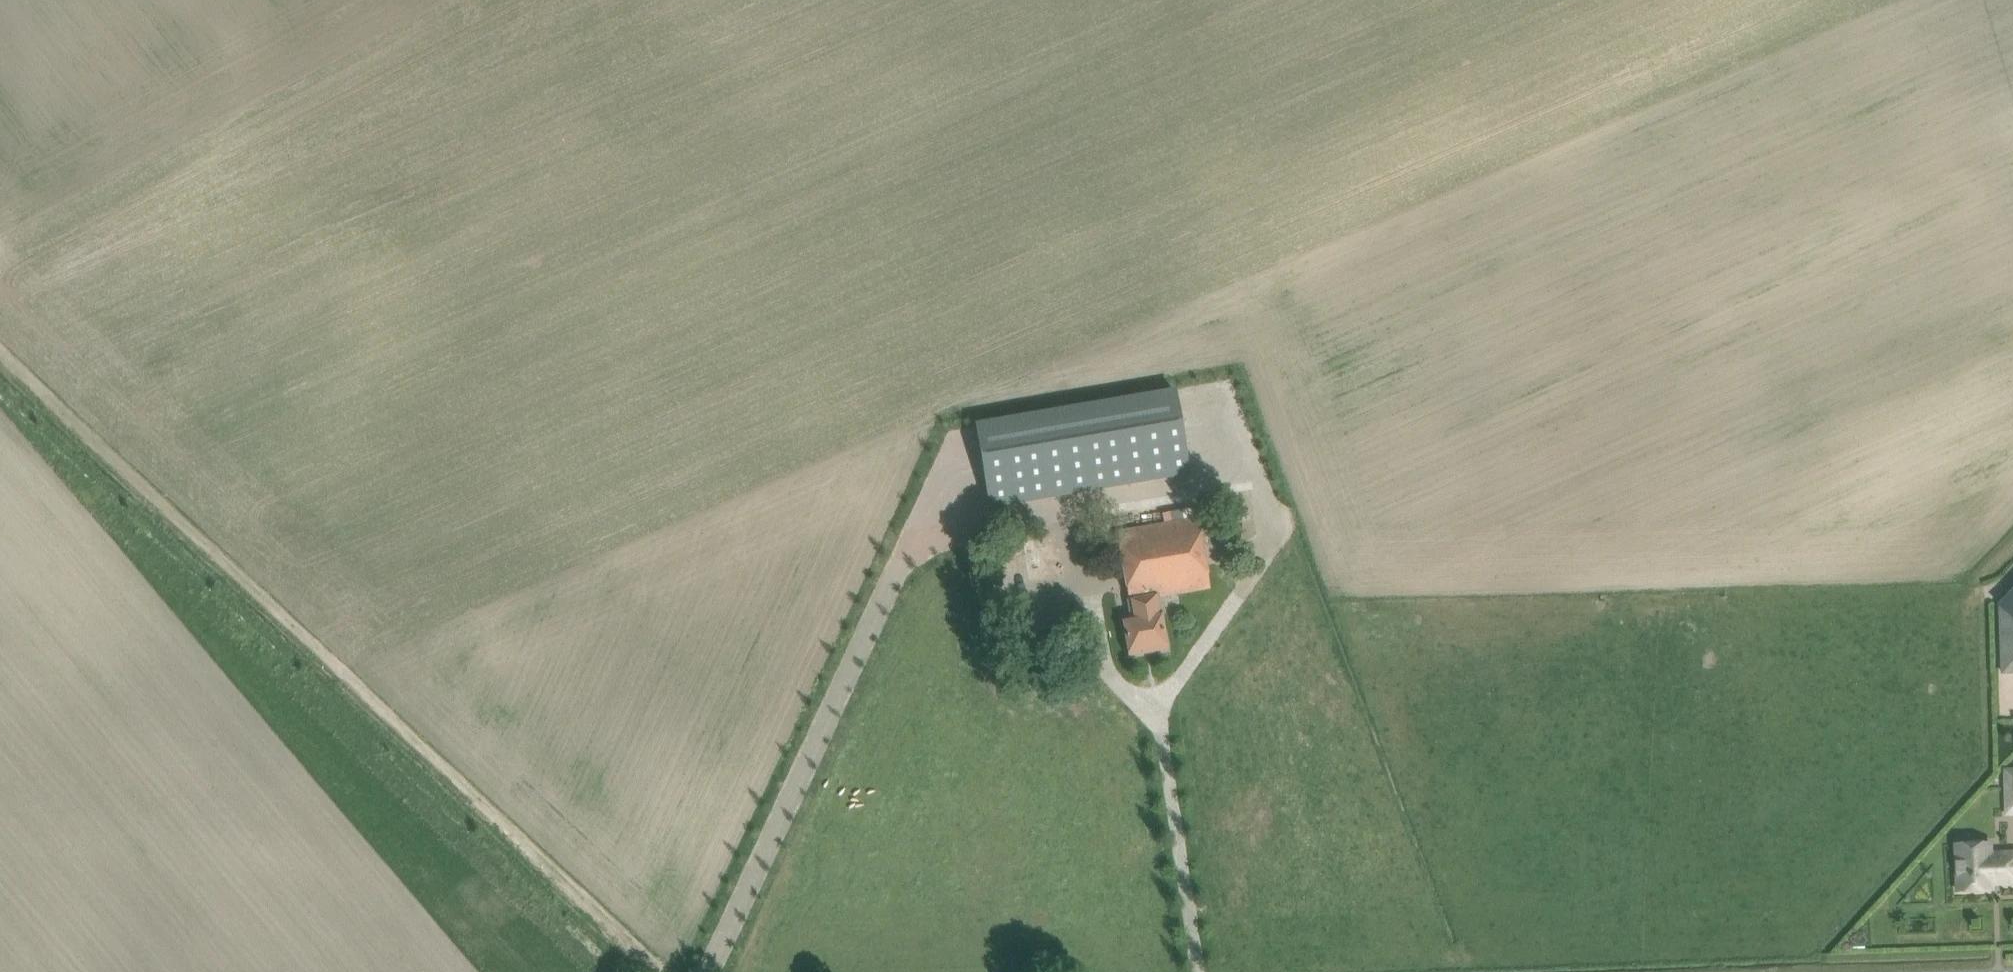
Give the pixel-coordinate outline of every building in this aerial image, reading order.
[(1176,392),(977,426),(990,505),(1189,471),(1176,392)] [(1133,530),(1117,533),(1132,617),(1123,619),(1129,656),(1167,649),(1158,597),(1210,588),(1199,520),(1197,520),(1162,526),(1133,530)] [(2012,673),(2012,592),(2000,605),(2001,606),(2003,673),(2012,673)] [(2005,770),(2006,799),(2012,798),(2012,769),(2005,770)] [(1959,891),(1993,890),(1993,885),(2012,884),(2012,853),(1992,854),(1991,844),(1957,845),(1959,891)]
